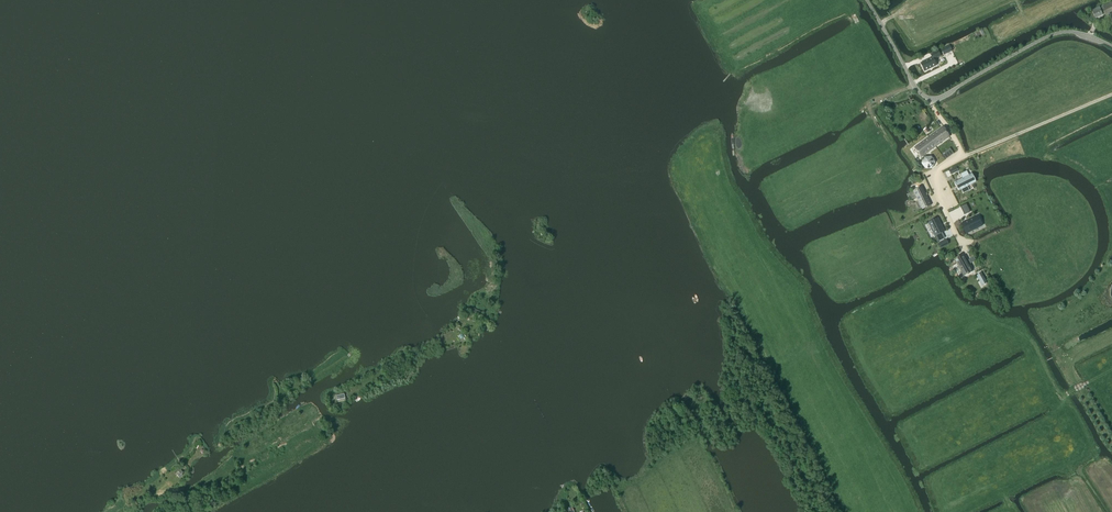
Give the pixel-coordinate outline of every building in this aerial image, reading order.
[(1101,8),(1100,7),(1092,10),(1096,18),(1105,14),(1107,17),(1111,15),(1111,3),(1101,8)] [(941,50),(944,55),(952,51),(949,46),(941,50)] [(921,63),(924,71),(936,65),(933,60),(940,56),(938,51),(931,55),(932,58),(921,63)] [(921,157),(949,137),(943,127),(914,148),(921,157)] [(961,190),(963,194),(969,190),(967,187),(976,182),(972,173),(969,175),(967,171),(961,174),(962,178),(954,182),(958,191),(961,190)] [(931,205),(922,188),(920,189),(919,189),(918,189),(918,190),(916,191),(914,192),(922,210),(931,205)] [(960,207),(964,215),(970,212),(966,204),(960,207)] [(961,224),(966,233),(982,225),(978,216),(961,224)] [(929,223),(935,236),(944,231),(938,218),(929,223)] [(957,262),(964,274),(967,272),(967,273),(969,272),(969,271),(971,270),(971,271),(972,271),(963,253),(954,258),(956,263),(957,262)] [(977,275),(976,276),(982,285),(986,283),(987,283),(981,273),(977,276),(977,275)] [(483,313),(474,309),(472,313),(480,317),(483,313)]
